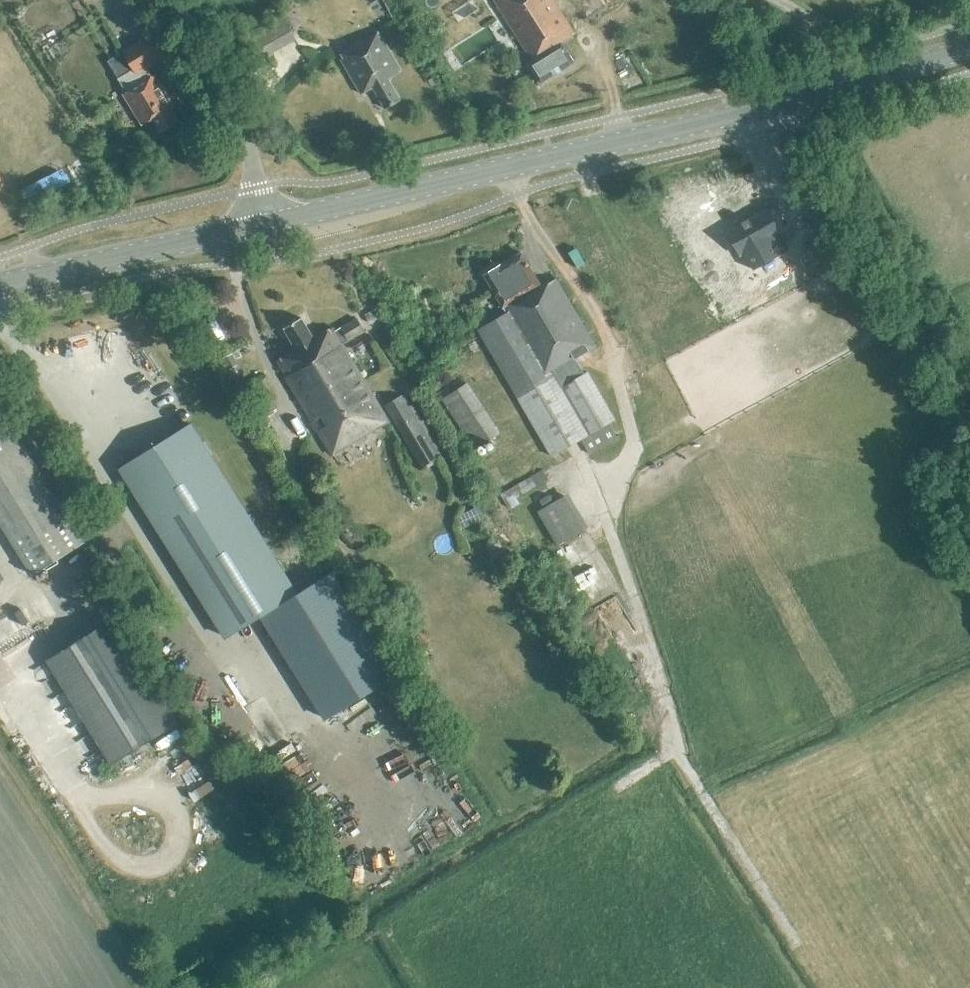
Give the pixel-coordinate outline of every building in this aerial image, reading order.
[(528,63),(540,82),(554,73),(555,74),(574,62),(561,41),(574,33),(554,0),(495,0),(503,14),(508,11),(519,29),(514,31),(532,60),(528,63)] [(255,63),(296,39),(282,13),(240,37),(255,63)] [(134,68),(118,78),(127,93),(124,94),(143,124),(153,118),(162,132),(180,121),(171,107),(174,105),(155,75),(154,76),(148,68),(170,54),(156,31),(123,52),(134,68)] [(388,78),(401,71),(379,32),(351,48),(353,52),(341,59),(362,94),(373,87),(386,109),(401,100),(388,78)] [(791,252),(804,244),(789,216),(775,224),(767,209),(727,231),(741,254),(779,232),(791,252)] [(584,372),(576,357),(596,346),(556,278),(542,286),(522,252),(501,265),(495,264),(494,264),(487,268),(485,274),(484,274),(506,313),(478,329),(552,455),(615,419),(589,369),(584,372)] [(348,339),(364,329),(357,318),(341,328),(343,331),(338,334),(333,327),(314,338),(301,317),(284,327),(296,348),(277,360),(334,454),(389,420),(341,340),(347,337),(348,339)] [(231,355),(222,359),(227,370),(236,366),(231,355)] [(475,448),(500,433),(467,382),(442,398),(475,448)] [(386,404),(422,465),(438,455),(401,394),(386,404)] [(84,542),(10,423),(0,429),(0,522),(32,574),(84,542)] [(174,433),(120,467),(227,639),(297,595),(190,423),(174,433)] [(516,480),(508,487),(518,500),(527,493),(516,480)] [(545,501),(581,575),(617,558),(607,539),(598,544),(593,535),(578,542),(573,532),(592,523),(574,486),(545,501)] [(469,520),(488,509),(482,497),(462,508),(469,520)] [(496,537),(486,544),(491,553),(501,546),(496,537)] [(364,568),(356,573),(362,582),(370,577),(364,568)] [(598,601),(614,591),(606,579),(590,588),(598,601)] [(108,762),(172,722),(108,620),(44,660),(108,762)] [(200,779),(203,789),(221,783),(218,773),(200,779)]
